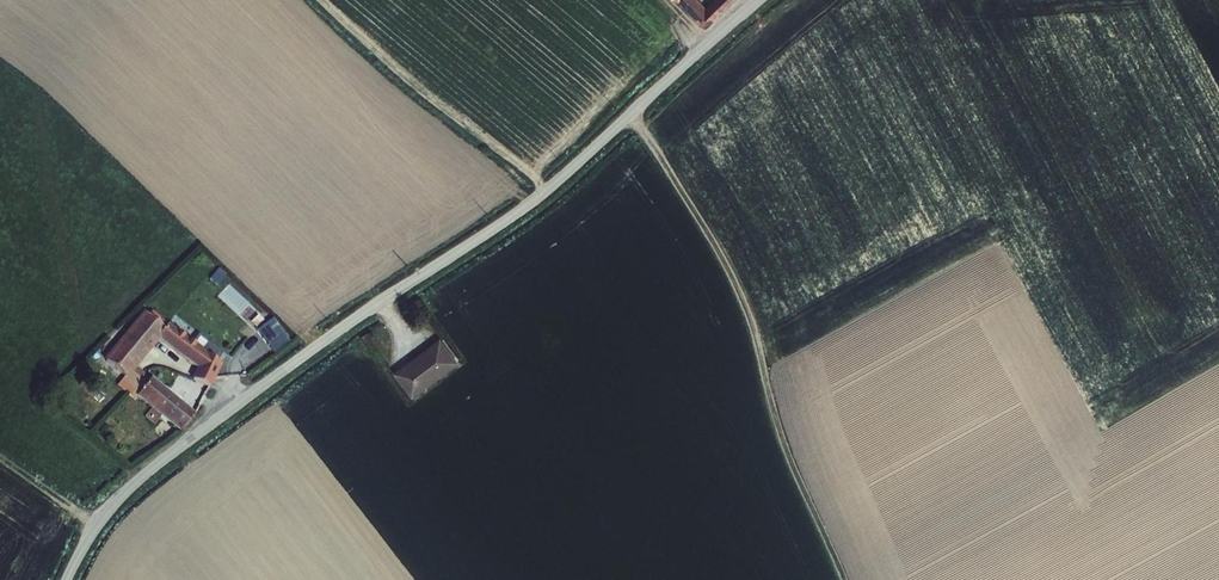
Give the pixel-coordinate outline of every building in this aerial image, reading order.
[(712,23),(736,0),(715,0),(712,3),(709,0),(689,0),(712,23)] [(130,384),(136,389),(151,371),(141,363),(166,332),(171,323),(152,310),(114,357),(136,375),(130,384)] [(166,332),(204,358),(216,346),(175,318),(171,323),(166,332)] [(256,330),(268,345),(282,333),(270,318),(256,330)] [(460,359),(442,336),(397,369),(415,393),(460,359)] [(204,358),(210,363),(225,372),(231,357),(216,346),(204,358)] [(210,363),(204,374),(220,383),(225,372),(210,363)] [(157,376),(151,371),(136,389),(143,394),(146,390),(194,425),(210,407),(213,401),(196,390),(192,398),(159,373),(157,376)] [(204,374),(196,390),(213,401),(220,383),(204,374)] [(106,426),(122,407),(116,403),(102,422),(106,426)] [(128,412),(122,407),(106,426),(113,431),(128,412)]
